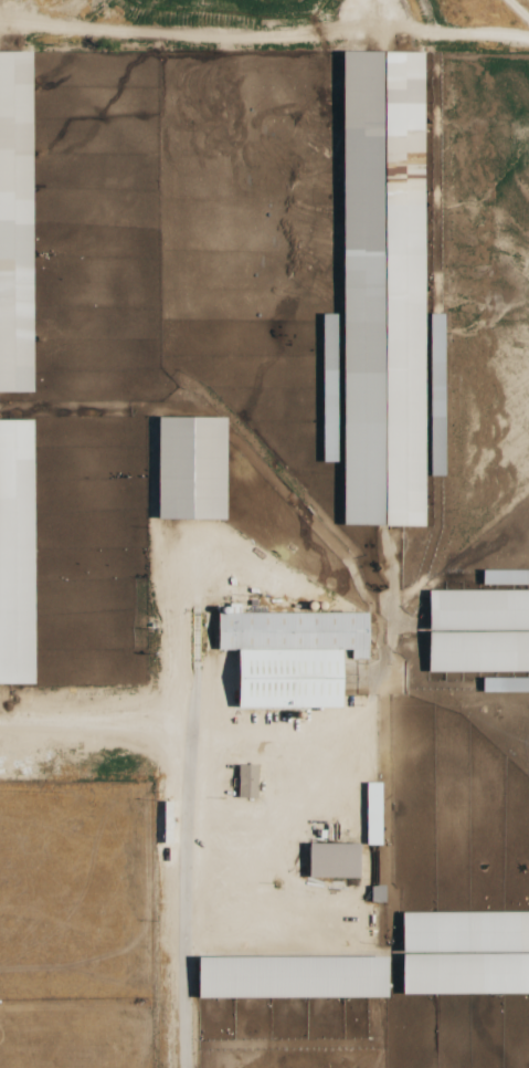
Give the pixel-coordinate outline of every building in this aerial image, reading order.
[(30,52),(0,53),(0,394),(33,393),(30,52)] [(423,53),(342,53),(342,527),(424,527),(423,53)] [(443,314),(429,315),(430,477),(445,477),(443,314)] [(336,315),(322,315),(323,463),(337,463),(336,315)] [(34,684),(32,419),(0,420),(0,684),(34,684)] [(428,672),(528,672),(528,570),(482,570),(482,590),(428,590),(428,672)] [(368,613),(240,613),(240,604),(229,604),(229,612),(218,612),(218,650),(237,650),(237,708),(341,708),(341,650),(352,650),(352,660),(368,660),(368,613)] [(482,693),(528,693),(528,678),(482,679),(482,693)] [(257,798),(258,766),(238,765),(237,798),(257,798)] [(381,845),(380,782),(366,782),(366,845),(381,845)] [(359,879),(359,844),(308,844),(308,878),(359,879)] [(385,886),(370,886),(371,904),(385,903),(385,886)] [(528,994),(528,913),(401,913),(402,995),(528,994)]
